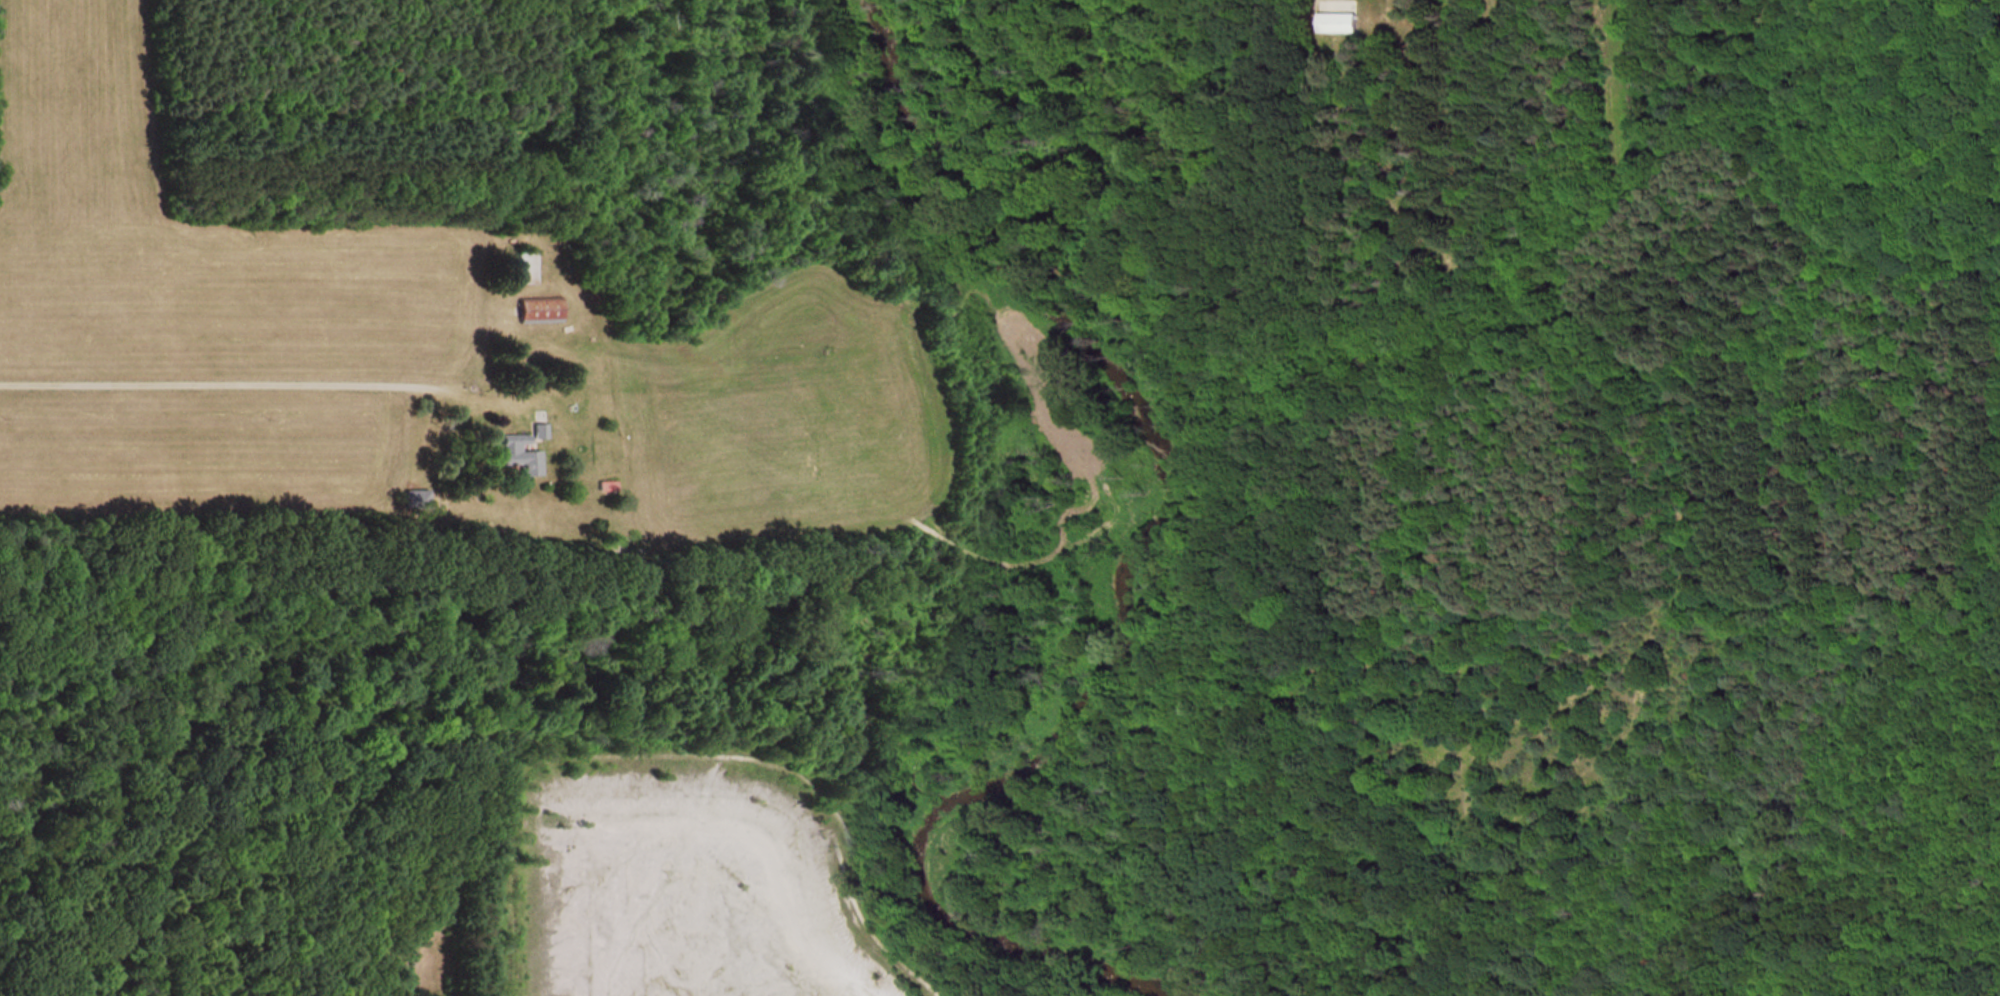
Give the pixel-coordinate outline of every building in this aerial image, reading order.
[(1355,13),(1316,13),(1316,32),(1355,32),(1355,13)] [(522,284),(522,249),(507,249),(507,284),(522,284)] [(551,299),(510,299),(510,321),(551,321),(551,299)] [(524,435),(492,436),(493,465),(513,464),(513,477),(535,476),(535,449),(524,449),(524,435)] [(595,482),(595,492),(612,493),(612,483),(595,482)]
